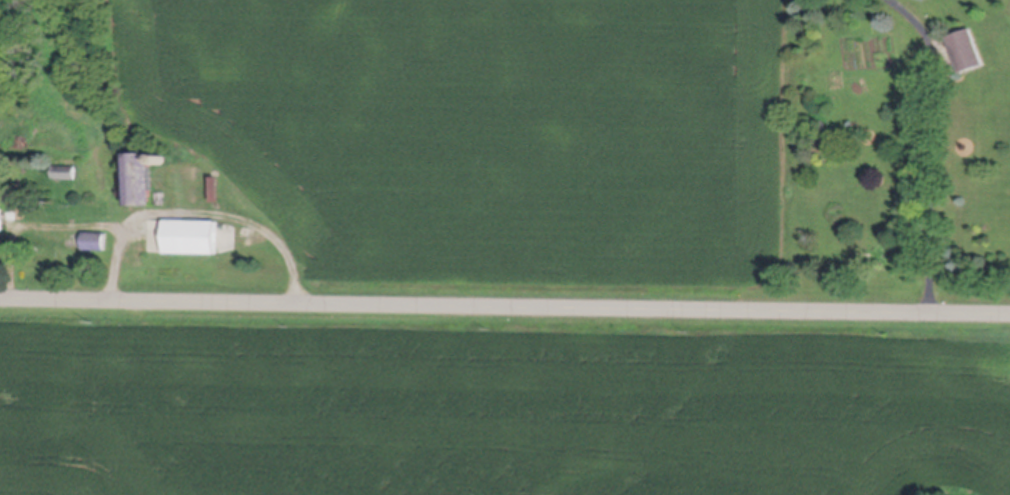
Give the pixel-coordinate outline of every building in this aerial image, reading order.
[(947,37),(971,29),(984,65),(959,74),(947,37)] [(126,189),(126,155),(153,154),(153,206),(127,206),(126,197),(117,197),(117,189),(126,189)] [(166,160),(166,161),(165,162),(165,163),(164,163),(164,164),(163,164),(162,164),(161,164),(160,164),(159,164),(158,163),(157,163),(157,162),(157,161),(156,161),(156,160),(156,159),(156,158),(156,157),(157,157),(157,156),(158,156),(158,155),(159,155),(160,154),(161,154),(162,154),(163,155),(164,155),(164,156),(165,156),(165,157),(166,157),(166,158),(166,159),(166,160)] [(53,166),(75,166),(75,179),(52,179),(53,166)] [(212,202),(211,177),(218,177),(219,202),(212,202)] [(156,193),(164,193),(164,205),(156,205),(156,193)] [(166,221),(217,222),(216,254),(166,254),(166,221)] [(84,233),(105,233),(105,250),(83,250),(84,233)]
